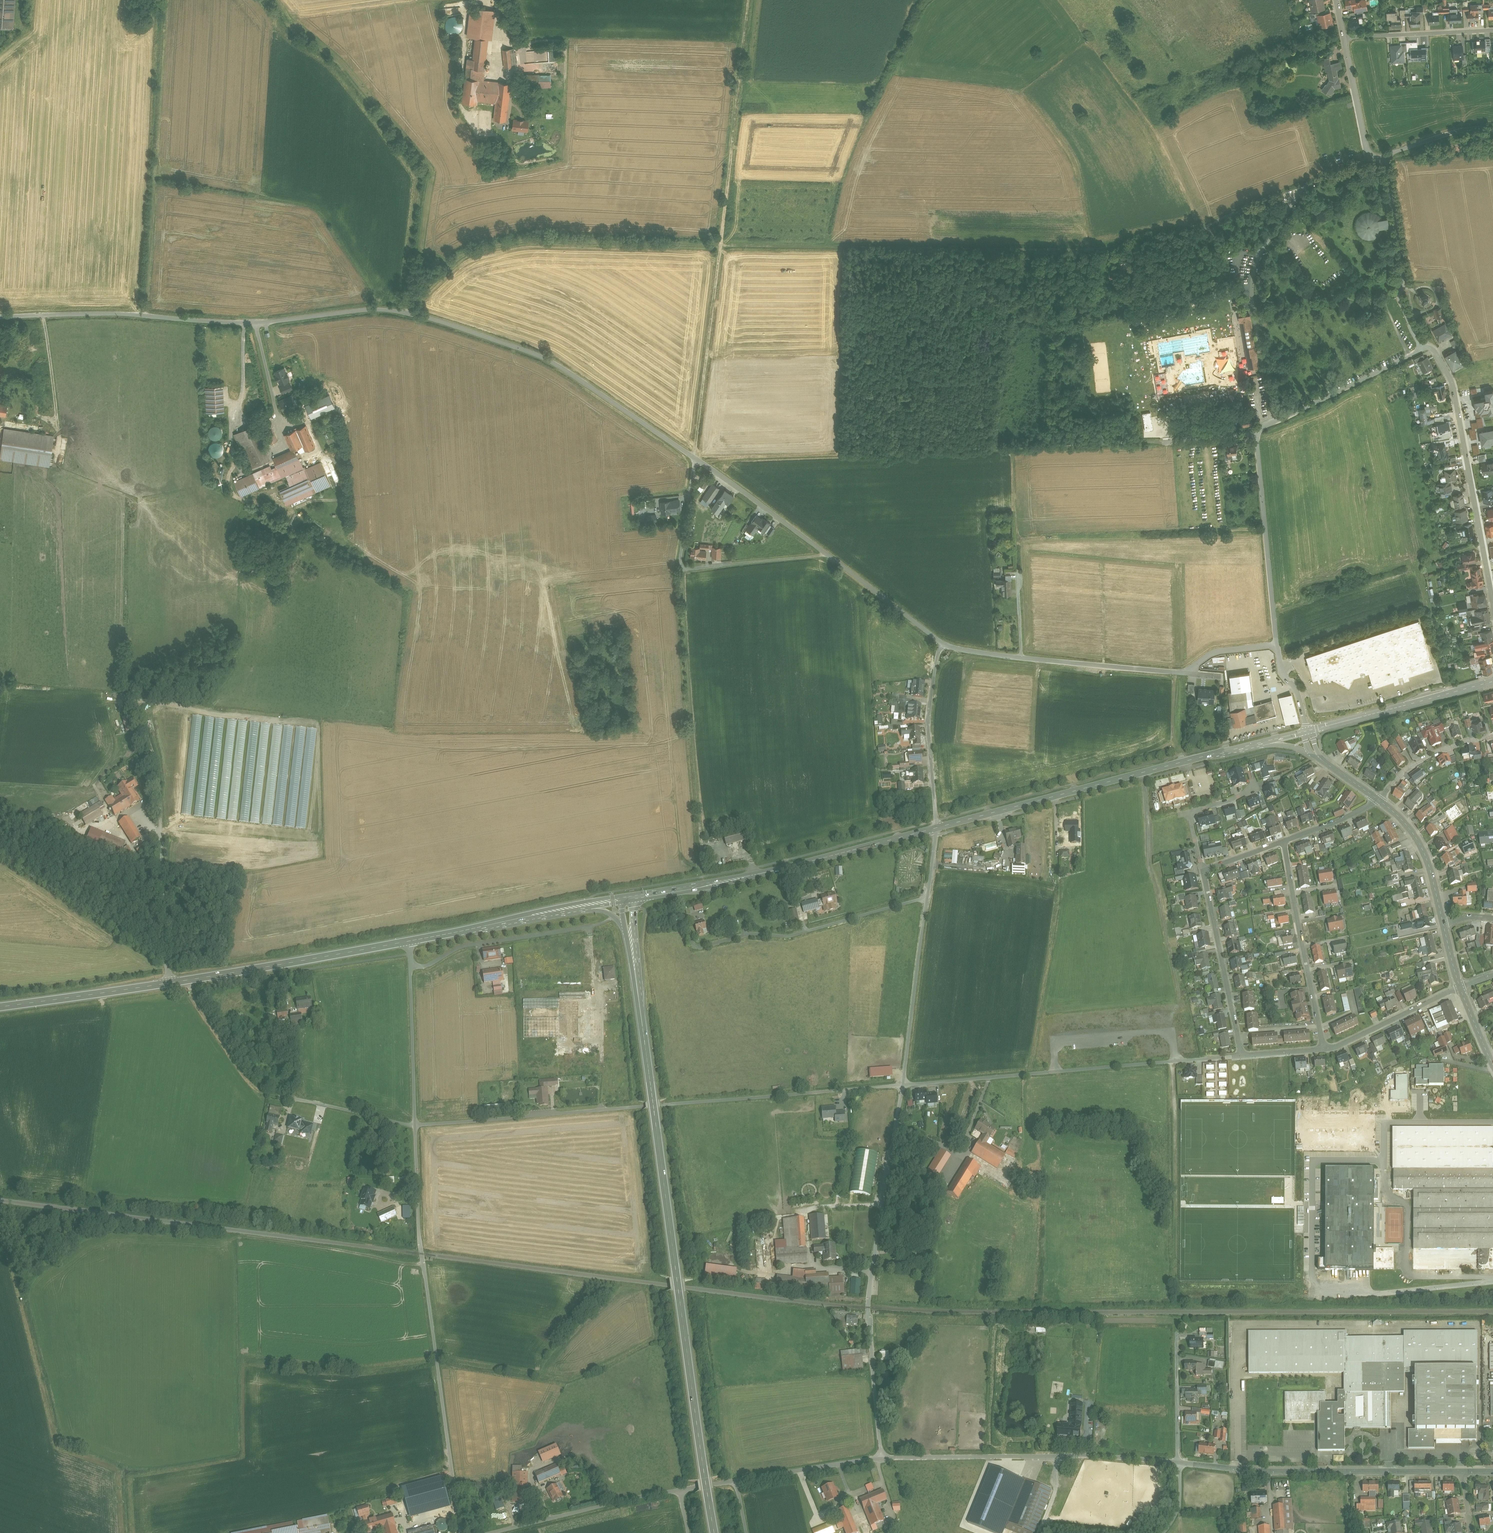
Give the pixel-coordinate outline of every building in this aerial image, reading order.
[(13,29),(15,0),(0,0),(0,28),(13,29)] [(1310,1),(1312,11),(1324,8),(1322,0),(1313,0),(1310,1)] [(1347,8),(1355,7),(1356,7),(1356,3),(1355,0),(1345,0),(1347,8)] [(1361,2),(1356,3),(1356,7),(1355,7),(1355,12),(1367,10),(1366,1),(1365,1),(1364,0),(1362,1),(1361,2)] [(1478,5),(1470,6),(1471,12),(1468,12),(1469,20),(1478,20),(1477,12),(1479,12),(1478,5)] [(495,11),(479,9),(479,14),(470,13),(468,37),(488,39),(492,40),(495,11)] [(1397,13),(1387,14),(1387,20),(1392,19),(1392,27),(1401,27),(1401,19),(1397,19),(1397,13)] [(1420,14),(1420,13),(1417,13),(1411,14),(1410,14),(1411,17),(1411,26),(1420,26),(1420,14)] [(1330,14),(1318,17),(1320,27),(1332,24),(1330,14)] [(1461,14),(1449,14),(1449,22),(1461,22),(1461,14)] [(1439,15),(1429,16),(1429,24),(1439,24),(1439,15)] [(459,18),(458,17),(456,17),(455,17),(454,17),(452,17),(450,17),(449,18),(448,19),(447,20),(446,21),(446,23),(446,24),(445,25),(445,26),(446,27),(446,28),(446,29),(447,30),(448,31),(449,32),(450,33),(452,34),(453,34),(455,34),(456,34),(457,34),(458,33),(459,33),(459,32),(460,32),(461,31),(462,30),(463,28),(463,27),(463,25),(463,24),(463,23),(462,22),(462,21),(461,19),(460,19),(459,18)] [(1358,20),(1349,22),(1351,29),(1360,27),(1358,20)] [(488,39),(476,38),(475,45),(474,54),(473,59),(472,68),(484,70),(488,39)] [(1477,40),(1477,41),(1473,41),(1473,51),(1477,51),(1477,52),(1482,52),(1482,51),(1486,51),(1485,41),(1480,41),(1480,40),(1477,40)] [(1401,46),(1391,47),(1392,57),(1394,57),(1394,63),(1404,62),(1403,52),(1403,46),(1401,46)] [(1462,46),(1453,46),(1454,58),(1459,58),(1459,59),(1462,59),(1464,59),(1463,55),(1462,46)] [(514,48),(503,50),(505,67),(516,66),(514,48)] [(1426,48),(1410,49),(1411,58),(1420,57),(1420,58),(1420,62),(1427,61),(1426,48)] [(1335,63),(1331,64),(1329,57),(1323,58),(1325,68),(1326,71),(1328,70),(1330,80),(1329,82),(1328,81),(1326,84),(1326,85),(1323,89),(1327,92),(1326,93),(1327,93),(1331,95),(1335,89),(1341,87),(1340,83),(1339,83),(1337,70),(1335,63)] [(484,70),(472,68),(473,59),(467,58),(465,78),(483,80),(484,70)] [(538,74),(526,74),(526,87),(538,87),(538,75),(538,74)] [(551,75),(538,75),(538,87),(551,87),(551,75)] [(483,80),(465,78),(462,103),(477,104),(477,100),(497,102),(504,102),(505,96),(508,97),(510,83),(483,80)] [(504,102),(497,102),(495,119),(506,121),(508,97),(505,96),(504,102)] [(487,119),(482,125),(487,129),(492,123),(487,119)] [(528,121),(523,120),(519,120),(514,119),(513,129),(519,129),(519,130),(524,131),(524,130),(527,130),(528,121)] [(1377,215),(1375,214),(1374,213),(1372,213),(1371,213),(1369,212),(1367,213),(1366,213),(1365,213),(1363,214),(1362,215),(1361,216),(1360,216),(1359,217),(1359,218),(1358,219),(1357,220),(1357,221),(1356,222),(1356,223),(1356,224),(1356,225),(1356,226),(1356,228),(1356,229),(1356,230),(1357,231),(1357,232),(1358,233),(1359,234),(1359,235),(1360,236),(1361,237),(1362,238),(1364,238),(1365,239),(1366,239),(1368,239),(1370,240),(1372,239),(1373,239),(1375,238),(1376,238),(1378,237),(1378,236),(1379,235),(1380,234),(1381,233),(1382,232),(1382,231),(1382,230),(1383,228),(1383,226),(1383,224),(1383,223),(1382,223),(1382,222),(1382,221),(1381,220),(1381,219),(1380,217),(1379,216),(1378,215),(1377,215)] [(1121,271),(1109,273),(1110,278),(1125,276),(1124,270),(1121,271)] [(1435,302),(1435,298),(1434,295),(1432,292),(1429,289),(1425,289),(1422,290),(1418,292),(1416,295),(1416,299),(1417,303),(1419,306),(1422,308),(1426,309),(1429,308),(1433,305),(1435,302)] [(1442,307),(1434,309),(1437,318),(1444,316),(1442,307)] [(1251,314),(1239,316),(1240,323),(1241,323),(1248,369),(1260,367),(1256,346),(1255,347),(1252,328),(1253,328),(1251,314)] [(1446,321),(1432,329),(1438,340),(1452,333),(1446,321)] [(1456,349),(1453,351),(1452,351),(1451,349),(1448,351),(1448,353),(1445,355),(1452,369),(1463,363),(1456,349)] [(1423,353),(1414,357),(1417,361),(1418,361),(1425,357),(1423,353)] [(1425,357),(1418,361),(1423,370),(1423,372),(1432,367),(1427,356),(1425,357)] [(286,373),(284,368),(275,372),(277,377),(276,377),(278,380),(279,380),(281,384),(289,381),(289,379),(287,372),(286,373)] [(1165,372),(1155,373),(1157,384),(1164,383),(1164,388),(1162,388),(1163,391),(1168,390),(1165,372)] [(281,393),(292,390),(290,383),(278,386),(281,393)] [(1419,397),(1418,392),(1423,391),(1422,383),(1410,386),(1413,398),(1419,397)] [(1432,388),(1433,392),(1438,391),(1439,396),(1440,399),(1444,398),(1443,395),(1447,394),(1444,385),(1432,388)] [(205,413),(224,412),(223,386),(204,387),(205,413)] [(1474,399),(1476,410),(1480,409),(1480,410),(1488,409),(1488,412),(1492,412),(1492,389),(1484,391),(1486,397),(1474,399)] [(297,407),(292,396),(279,401),(284,412),(297,407)] [(320,399),(304,406),(308,415),(324,408),(320,399)] [(1425,408),(1419,409),(1421,417),(1421,421),(1422,421),(1422,423),(1432,422),(1431,418),(1427,419),(1425,408)] [(1150,413),(1143,414),(1146,429),(1153,428),(1150,413)] [(1247,415),(1238,416),(1238,420),(1242,420),(1243,426),(1252,424),(1251,416),(1247,417),(1247,415)] [(1443,416),(1435,417),(1436,425),(1432,425),(1433,426),(1436,425),(1437,429),(1433,429),(1434,437),(1439,436),(1439,438),(1451,436),(1449,423),(1445,423),(1443,416)] [(1483,425),(1482,417),(1476,418),(1477,421),(1471,422),(1472,427),(1483,425)] [(278,440),(268,419),(261,423),(270,444),(278,440)] [(218,440),(222,429),(211,425),(207,435),(218,440)] [(306,425),(285,435),(292,450),(295,449),(303,445),(306,451),(315,447),(306,425)] [(246,428),(233,434),(240,449),(253,443),(246,428)] [(1480,431),(1482,443),(1492,441),(1492,428),(1480,431)] [(4,429),(0,456),(0,459),(49,466),(53,436),(4,429)] [(207,452),(219,457),(224,446),(212,441),(207,452)] [(263,441),(242,451),(250,468),(271,459),(263,441)] [(1444,443),(1437,445),(1432,443),(1431,446),(1431,448),(1436,450),(1438,452),(1440,458),(1448,456),(1447,452),(1446,452),(1444,443)] [(1237,445),(1227,446),(1227,449),(1228,455),(1237,454),(1237,445)] [(277,468),(274,469),(274,468),(271,469),(270,466),(261,470),(253,474),(259,487),(282,477),(303,468),(295,449),(292,450),(273,458),(277,468)] [(1482,463),(1483,473),(1484,473),(1488,473),(1488,472),(1492,472),(1492,461),(1482,463)] [(1455,468),(1445,469),(1446,475),(1442,476),(1441,477),(1442,481),(1447,481),(1457,479),(1455,468)] [(304,469),(287,477),(291,486),(308,478),(304,469)] [(704,477),(698,484),(703,488),(709,481),(704,477)] [(1450,481),(1436,484),(1437,488),(1439,490),(1440,490),(1441,492),(1449,490),(1451,490),(1451,489),(1450,481)] [(713,484),(703,498),(709,503),(719,488),(713,484)] [(733,495),(724,489),(719,497),(723,500),(727,503),(733,495)] [(1491,490),(1482,491),(1484,501),(1492,500),(1491,490)] [(1463,493),(1454,495),(1455,505),(1461,504),(1465,504),(1463,493)] [(723,500),(719,497),(715,505),(720,508),(721,506),(720,505),(723,500)] [(668,499),(660,498),(659,506),(667,507),(668,499)] [(680,504),(671,504),(671,509),(659,508),(658,513),(670,514),(679,515),(680,504)] [(1465,509),(1455,511),(1457,521),(1467,520),(1465,509)] [(770,523),(763,517),(761,520),(756,515),(751,522),(752,522),(749,525),(746,529),(747,529),(752,533),(753,531),(755,532),(758,527),(764,531),(770,523)] [(1472,524),(1457,527),(1458,532),(1462,531),(1462,530),(1465,530),(1466,535),(1474,534),(1472,524)] [(771,526),(767,532),(771,535),(775,529),(771,526)] [(706,551),(700,550),(700,548),(700,547),(691,546),(691,550),(689,550),(689,553),(691,553),(690,557),(705,559),(706,551)] [(721,547),(713,547),(712,557),(721,558),(721,547)] [(1471,553),(1468,554),(1462,555),(1464,563),(1467,563),(1476,561),(1474,553),(1471,554),(1471,553)] [(1480,568),(1477,568),(1471,569),(1471,570),(1473,581),(1468,582),(1469,587),(1483,584),(1483,580),(1482,575),(1481,572),(1480,568)] [(1010,579),(1006,579),(1005,579),(1001,579),(1001,580),(996,580),(996,585),(1001,585),(1001,589),(1004,589),(1004,595),(1010,594),(1009,589),(1011,589),(1010,580),(1010,579)] [(1485,594),(1478,595),(1478,593),(1473,594),(1470,595),(1472,606),(1475,605),(1478,605),(1479,605),(1487,604),(1485,594)] [(1466,602),(1458,603),(1459,611),(1466,610),(1466,607),(1467,607),(1466,602)] [(1479,610),(1474,611),(1475,615),(1471,616),(1472,624),(1490,620),(1488,608),(1479,610)] [(1420,621),(1306,656),(1313,679),(1323,676),(1324,680),(1332,677),(1349,686),(1354,677),(1358,675),(1369,672),(1373,686),(1394,680),(1395,683),(1410,679),(1408,675),(1434,667),(1420,621)] [(1481,632),(1483,641),(1492,640),(1492,637),(1492,630),(1481,632)] [(1475,643),(1476,648),(1486,646),(1487,651),(1492,650),(1492,640),(1483,641),(1475,643)] [(1485,655),(1480,656),(1481,662),(1482,665),(1481,666),(1483,674),(1492,671),(1490,662),(1487,663),(1485,655)] [(1257,720),(1277,715),(1273,699),(1254,705),(1250,673),(1230,675),(1232,691),(1228,692),(1230,711),(1224,713),(1228,728),(1253,720),(1253,722),(1255,722),(1258,721),(1257,720)] [(918,682),(912,682),(911,693),(913,694),(913,697),(922,698),(924,683),(918,682)] [(908,686),(903,686),(903,685),(900,685),(899,691),(902,691),(902,693),(907,693),(908,686)] [(1215,690),(1207,690),(1207,688),(1199,688),(1198,700),(1202,700),(1201,703),(1209,704),(1209,701),(1214,701),(1215,690)] [(1489,692),(1483,693),(1485,699),(1487,698),(1488,701),(1492,700),(1492,691),(1489,692)] [(1286,723),(1299,719),(1292,693),(1285,695),(1278,697),(1286,723)] [(921,705),(906,704),(906,701),(898,700),(892,701),(892,704),(898,705),(897,713),(907,714),(907,720),(915,721),(915,720),(919,721),(920,714),(921,705)] [(888,729),(887,726),(882,726),(882,716),(877,716),(877,722),(874,722),(875,727),(879,727),(879,730),(888,729)] [(1481,720),(1472,722),(1475,732),(1482,730),(1487,729),(1485,724),(1482,725),(1481,720)] [(1448,721),(1442,724),(1444,730),(1450,727),(1448,721)] [(1440,733),(1437,726),(1434,727),(1435,730),(1430,732),(1429,729),(1426,731),(1428,738),(1432,747),(1441,744),(1439,738),(1440,738),(1439,734),(1440,733)] [(1458,727),(1451,729),(1454,739),(1461,736),(1458,727)] [(919,729),(909,729),(909,730),(901,730),(901,737),(909,736),(910,742),(914,742),(914,746),(920,745),(920,741),(919,729)] [(1400,737),(1396,739),(1403,751),(1407,749),(1403,743),(1400,737)] [(1409,745),(1410,747),(1415,755),(1425,750),(1420,741),(1419,740),(1409,745)] [(1343,742),(1337,745),(1342,754),(1348,751),(1343,742)] [(1386,742),(1382,745),(1386,751),(1390,747),(1386,742)] [(1405,762),(1394,747),(1389,750),(1394,757),(1393,758),(1399,767),(1405,762)] [(1467,751),(1461,752),(1462,758),(1470,757),(1470,758),(1474,758),(1475,758),(1475,754),(1474,748),(1470,749),(1468,750),(1467,750),(1467,751)] [(921,753),(909,754),(910,764),(922,763),(921,753)] [(1448,756),(1438,760),(1440,767),(1450,763),(1449,759),(1448,756)] [(1455,756),(1449,759),(1450,763),(1451,766),(1457,763),(1455,756)] [(1361,764),(1352,758),(1348,763),(1357,770),(1361,764)] [(1371,758),(1368,763),(1372,765),(1371,765),(1376,769),(1378,766),(1374,762),(1375,761),(1371,758)] [(1266,763),(1252,766),(1254,772),(1261,770),(1264,779),(1270,777),(1269,773),(1272,772),(1271,767),(1267,768),(1266,763)] [(1311,767),(1302,771),(1303,774),(1305,778),(1306,779),(1315,775),(1311,767)] [(1242,769),(1230,772),(1232,779),(1244,776),(1242,769)] [(1377,776),(1369,769),(1364,775),(1373,781),(1377,776)] [(922,770),(912,771),(913,773),(913,778),(913,784),(923,783),(922,770)] [(1419,770),(1410,777),(1412,780),(1414,783),(1423,777),(1419,770)] [(1244,776),(1232,779),(1234,787),(1245,784),(1246,783),(1244,776)] [(127,782),(117,788),(121,795),(113,800),(111,797),(105,801),(115,816),(139,801),(131,790),(138,786),(134,780),(128,784),(127,782)] [(1332,784),(1328,782),(1324,780),(1316,792),(1319,794),(1319,796),(1323,799),(1323,798),(1326,794),(1327,794),(1327,793),(1329,791),(1328,790),(1332,784)] [(1404,781),(1398,789),(1402,791),(1407,785),(1404,781)] [(1273,786),(1266,788),(1264,788),(1265,791),(1265,792),(1266,796),(1267,796),(1267,799),(1276,797),(1273,786)] [(1182,787),(1163,792),(1163,793),(1160,794),(1163,805),(1166,804),(1166,805),(1173,803),(1175,808),(1180,806),(1179,801),(1186,799),(1186,798),(1189,797),(1186,787),(1182,788),(1182,787)] [(1402,791),(1398,789),(1393,795),(1400,801),(1405,794),(1402,791)] [(1416,789),(1412,793),(1411,793),(1410,794),(1413,797),(1417,793),(1419,791),(1416,789)] [(1350,795),(1347,793),(1341,802),(1345,805),(1344,806),(1348,808),(1356,797),(1351,794),(1350,795)] [(1413,797),(1411,799),(1405,805),(1412,811),(1418,805),(1415,802),(1421,796),(1417,793),(1413,797)] [(1257,796),(1247,800),(1250,808),(1260,804),(1258,799),(1257,796)] [(1263,797),(1258,799),(1260,804),(1261,807),(1266,805),(1263,797)] [(96,805),(79,815),(86,826),(103,815),(96,805)] [(1234,806),(1224,809),(1226,817),(1236,814),(1236,812),(1234,806)] [(1426,807),(1421,811),(1422,812),(1416,816),(1421,824),(1428,819),(1427,818),(1431,815),(1430,812),(1433,810),(1429,806),(1426,808),(1426,807)] [(1463,814),(1457,806),(1445,814),(1451,823),(1463,814)] [(1342,809),(1333,813),(1335,817),(1344,814),(1342,809)] [(1310,812),(1304,815),(1302,810),(1298,811),(1303,824),(1307,822),(1307,823),(1313,821),(1310,812)] [(1212,813),(1206,815),(1206,814),(1209,826),(1215,824),(1213,818),(1212,813)] [(1205,815),(1199,816),(1198,818),(1199,825),(1200,828),(1209,826),(1206,814),(1205,814),(1205,815)] [(141,838),(128,817),(119,823),(132,844),(141,838)] [(1277,825),(1275,817),(1269,819),(1270,822),(1267,823),(1269,828),(1268,828),(1269,831),(1271,836),(1281,833),(1278,825),(1277,825)] [(1295,818),(1285,822),(1288,830),(1297,826),(1295,818)] [(1363,819),(1355,823),(1355,822),(1358,829),(1359,831),(1360,831),(1359,831),(1367,826),(1368,827),(1364,818),(1363,818),(1363,819)] [(1390,823),(1382,827),(1383,830),(1382,831),(1383,833),(1385,832),(1386,835),(1394,831),(1390,823)] [(1348,825),(1339,829),(1343,839),(1352,835),(1353,835),(1351,832),(1348,825)] [(1433,825),(1426,830),(1431,838),(1438,833),(1433,825)] [(1452,826),(1444,832),(1449,842),(1458,838),(1452,826)] [(1472,826),(1466,828),(1468,837),(1475,835),(1472,826)] [(89,828),(85,842),(120,854),(125,841),(89,828)] [(1374,828),(1368,831),(1371,836),(1373,836),(1373,835),(1377,833),(1374,828)] [(727,845),(744,840),(741,829),(724,834),(727,845)] [(1018,829),(1005,832),(1009,848),(1015,846),(1013,839),(1020,837),(1018,829)] [(1074,829),(1064,829),(1064,838),(1065,846),(1071,846),(1071,837),(1074,837),(1074,829)] [(1262,831),(1250,836),(1252,843),(1264,838),(1262,831)] [(1386,835),(1387,837),(1385,838),(1388,845),(1398,840),(1394,831),(1386,835)] [(1331,834),(1325,836),(1325,835),(1322,837),(1325,845),(1334,841),(1331,834)] [(1491,839),(1489,839),(1488,838),(1488,835),(1487,834),(1479,835),(1481,845),(1492,843),(1491,839)] [(1243,837),(1231,842),(1234,850),(1247,845),(1244,839),(1244,837),(1243,837)] [(1386,849),(1381,838),(1375,841),(1378,846),(1377,846),(1380,852),(1386,849)] [(1447,848),(1442,840),(1435,844),(1439,852),(1447,848)] [(148,841),(141,845),(143,849),(150,845),(148,841)] [(1309,842),(1302,844),(1305,852),(1312,849),(1309,842)] [(1460,847),(1464,856),(1476,851),(1472,842),(1460,847)] [(1221,844),(1203,848),(1205,858),(1223,855),(1222,849),(1221,844)] [(1302,844),(1296,847),(1298,854),(1305,852),(1302,844)] [(1025,846),(1016,846),(1016,864),(1025,864),(1025,846)] [(1386,849),(1380,852),(1384,861),(1388,859),(1388,857),(1390,856),(1390,855),(1389,852),(1388,852),(1386,849)] [(1455,852),(1440,859),(1442,864),(1445,862),(1446,866),(1448,865),(1449,868),(1454,866),(1453,863),(1454,863),(1452,859),(1457,857),(1455,852)] [(1409,853),(1400,855),(1402,860),(1399,861),(1395,862),(1396,866),(1403,864),(1411,862),(1409,853)] [(1278,862),(1275,854),(1265,858),(1268,866),(1278,862)] [(1188,855),(1181,856),(1183,863),(1177,864),(1178,869),(1179,871),(1184,870),(1188,869),(1190,870),(1192,867),(1191,866),(1188,855)] [(1258,868),(1256,861),(1247,864),(1249,872),(1251,871),(1252,872),(1254,872),(1255,875),(1260,873),(1258,868)] [(1411,862),(1403,864),(1405,873),(1413,871),(1411,862)] [(1306,867),(1297,869),(1298,869),(1301,888),(1310,887),(1310,886),(1309,886),(1306,868),(1306,867)] [(1236,868),(1223,873),(1223,874),(1219,875),(1220,880),(1225,879),(1226,883),(1240,878),(1236,868)] [(1331,870),(1325,871),(1327,882),(1333,881),(1331,870)] [(1325,871),(1318,872),(1320,883),(1327,882),(1325,871)] [(1458,872),(1448,874),(1451,885),(1460,883),(1458,872)] [(1195,876),(1185,878),(1187,885),(1185,885),(1186,891),(1198,889),(1195,876)] [(1281,878),(1267,880),(1268,888),(1282,886),(1281,878)] [(1421,886),(1419,878),(1410,880),(1400,883),(1402,888),(1412,885),(1413,892),(1421,890),(1420,886),(1421,886)] [(1476,883),(1467,885),(1468,892),(1477,892),(1476,883)] [(1227,889),(1218,892),(1219,897),(1218,897),(1219,902),(1228,900),(1227,894),(1233,892),(1232,888),(1232,887),(1227,889)] [(1423,899),(1421,890),(1413,892),(1408,893),(1409,898),(1409,900),(1415,899),(1415,901),(1423,899)] [(1336,891),(1329,892),(1331,904),(1338,903),(1336,891)] [(1329,892),(1323,894),(1325,905),(1331,904),(1329,892)] [(1460,895),(1459,896),(1453,897),(1453,906),(1466,905),(1466,896),(1465,892),(1460,892),(1460,895)] [(834,893),(827,895),(827,897),(822,898),(822,900),(818,901),(819,908),(837,903),(834,893)] [(1400,895),(1393,897),(1394,902),(1403,900),(1403,899),(1409,898),(1408,893),(1400,895)] [(1488,893),(1487,901),(1485,901),(1484,909),(1492,910),(1492,906),(1492,893),(1488,893)] [(1310,895),(1302,896),(1305,914),(1313,913),(1310,895)] [(1284,896),(1273,898),(1275,907),(1285,905),(1284,896)] [(1186,899),(1185,899),(1186,901),(1187,906),(1188,906),(1189,911),(1198,909),(1198,908),(1197,908),(1196,901),(1195,897),(1186,899)] [(817,900),(801,904),(804,913),(820,908),(819,908),(818,901),(817,900)] [(1229,907),(1220,909),(1222,920),(1231,919),(1229,907)] [(1425,907),(1417,909),(1418,911),(1420,919),(1428,918),(1425,907)] [(795,909),(789,911),(792,922),(798,920),(795,909)] [(1278,920),(1275,920),(1276,929),(1281,928),(1281,924),(1289,923),(1287,915),(1278,917),(1278,920)] [(1199,916),(1189,918),(1192,930),(1202,928),(1202,927),(1201,927),(1200,922),(1200,921),(1199,916)] [(1337,919),(1331,920),(1328,921),(1329,929),(1330,931),(1330,932),(1344,929),(1343,926),(1341,918),(1338,919),(1337,919)] [(1416,920),(1411,921),(1412,925),(1416,924),(1417,929),(1422,928),(1422,929),(1430,927),(1428,918),(1420,919),(1416,920)] [(725,919),(717,922),(719,928),(727,926),(725,919)] [(704,921),(694,924),(697,932),(698,937),(704,935),(703,930),(706,929),(704,921)] [(1315,922),(1307,924),(1310,939),(1318,937),(1315,922)] [(1409,922),(1401,924),(1402,930),(1411,928),(1409,922)] [(1229,926),(1224,927),(1226,938),(1237,936),(1235,925),(1229,926)] [(1474,928),(1466,930),(1469,939),(1476,937),(1474,928)] [(1466,930),(1459,932),(1462,941),(1469,939),(1466,930)] [(1202,935),(1197,936),(1199,942),(1209,940),(1208,933),(1202,935)] [(1291,935),(1282,937),(1284,946),(1289,945),(1289,947),(1292,946),(1292,944),(1293,944),(1291,935)] [(1432,936),(1424,938),(1425,943),(1421,944),(1422,948),(1426,947),(1434,945),(1432,936)] [(1209,940),(1199,942),(1200,949),(1205,948),(1211,947),(1209,940)] [(1345,941),(1339,943),(1341,953),(1347,952),(1345,941)] [(1237,942),(1228,944),(1229,954),(1239,952),(1237,942)] [(1339,943),(1333,944),(1335,955),(1341,953),(1339,943)] [(1434,945),(1426,947),(1428,956),(1436,954),(1434,945)] [(1320,946),(1312,948),(1315,963),(1323,962),(1320,946)] [(499,948),(481,951),(482,961),(485,961),(501,959),(499,948)] [(1200,956),(1194,957),(1195,959),(1196,965),(1201,964),(1202,970),(1206,969),(1207,969),(1210,968),(1207,954),(1200,956)] [(1292,955),(1286,956),(1287,966),(1297,964),(1296,957),(1292,957),(1292,955)] [(1247,965),(1242,966),(1241,959),(1231,961),(1233,971),(1242,969),(1242,971),(1248,970),(1247,965)] [(1347,966),(1340,967),(1341,967),(1337,968),(1338,974),(1339,978),(1339,979),(1353,977),(1352,975),(1352,971),(1350,965),(1347,966)] [(1435,965),(1427,967),(1427,970),(1426,970),(1425,970),(1424,969),(1423,970),(1422,970),(1423,971),(1417,972),(1418,978),(1422,977),(1437,974),(1435,965)] [(614,968),(604,969),(605,981),(615,980),(614,968)] [(493,982),(493,987),(494,992),(495,996),(502,995),(502,990),(500,981),(504,980),(502,969),(483,972),(481,972),(482,984),(493,982)] [(1325,972),(1318,974),(1322,991),(1329,989),(1325,972)] [(1299,974),(1293,976),(1293,975),(1289,976),(1291,984),(1288,985),(1289,987),(1296,986),(1296,983),(1301,982),(1299,974)] [(1437,974),(1422,977),(1423,982),(1427,981),(1426,980),(1429,980),(1431,985),(1439,983),(1437,974)] [(1212,975),(1212,976),(1208,977),(1211,990),(1219,989),(1216,975),(1212,976),(1212,975)] [(1243,977),(1235,979),(1235,980),(1236,979),(1237,985),(1236,985),(1237,990),(1245,988),(1243,977)] [(1392,987),(1383,991),(1386,997),(1395,993),(1392,987)] [(1360,988),(1354,989),(1358,1009),(1363,1008),(1364,1008),(1360,988)] [(1412,988),(1403,992),(1407,1001),(1416,997),(1412,988)] [(449,1018),(448,989),(440,990),(440,1009),(444,1009),(444,1018),(449,1018)] [(1303,990),(1298,992),(1299,994),(1291,995),(1292,1000),(1295,999),(1296,1003),(1292,1004),(1293,1009),(1295,1009),(1296,1012),(1293,1012),(1294,1013),(1298,1012),(1299,1016),(1296,1016),(1297,1021),(1306,1019),(1307,1021),(1311,1020),(1310,1016),(1309,1016),(1308,1012),(1307,1013),(1307,1011),(1308,1011),(1305,1000),(1304,1000),(1304,999),(1305,998),(1304,995),(1304,994),(1303,990)] [(1477,1001),(1481,1010),(1489,1006),(1487,1001),(1492,999),(1492,992),(1492,991),(1483,995),(1484,998),(1477,1001)] [(559,999),(523,999),(524,1037),(527,1037),(527,1036),(556,1036),(556,1053),(598,1052),(598,1037),(596,1037),(595,1019),(591,1019),(591,1011),(590,992),(559,992),(559,999)] [(1253,994),(1243,995),(1244,1001),(1244,1002),(1244,1004),(1245,1011),(1254,1010),(1253,994)] [(1347,994),(1341,995),(1345,1011),(1350,1010),(1347,994)] [(1220,995),(1216,995),(1212,996),(1212,998),(1207,999),(1209,1005),(1213,1004),(1215,1010),(1223,1008),(1220,995)] [(311,998),(296,1000),(298,1009),(312,1007),(311,998)] [(1333,998),(1324,1000),(1325,1006),(1325,1007),(1326,1008),(1325,1009),(1326,1009),(1327,1015),(1336,1013),(1333,998)] [(1383,1001),(1378,1003),(1381,1009),(1386,1007),(1388,1011),(1393,1008),(1397,1006),(1393,998),(1384,1002),(1383,1001)] [(1442,1006),(1440,1007),(1441,1007),(1429,1012),(1437,1030),(1449,1025),(1449,1026),(1459,1021),(1456,1013),(1457,1012),(1457,1011),(1456,1009),(1455,1010),(1451,1002),(1442,1006)] [(286,1010),(277,1012),(278,1019),(285,1018),(284,1016),(287,1015),(286,1010)] [(1224,1014),(1221,1015),(1220,1014),(1220,1015),(1216,1016),(1219,1030),(1227,1028),(1224,1014)] [(1257,1015),(1248,1015),(1248,1022),(1248,1024),(1248,1025),(1249,1031),(1258,1031),(1257,1015)] [(1354,1016),(1331,1027),(1335,1036),(1358,1025),(1354,1016)] [(1418,1017),(1412,1020),(1410,1021),(1405,1024),(1411,1037),(1415,1035),(1420,1032),(1420,1033),(1424,1030),(1418,1017)] [(1393,1029),(1387,1032),(1392,1042),(1404,1036),(1399,1027),(1393,1030),(1393,1029)] [(1309,1032),(1284,1034),(1284,1037),(1285,1043),(1310,1041),(1309,1032)] [(1444,1036),(1444,1037),(1447,1044),(1454,1041),(1451,1033),(1444,1036)] [(1228,1034),(1225,1034),(1224,1034),(1224,1035),(1220,1035),(1222,1048),(1231,1046),(1228,1034)] [(1277,1034),(1252,1036),(1253,1046),(1278,1044),(1278,1037),(1277,1034)] [(1382,1035),(1372,1040),(1374,1044),(1375,1048),(1376,1048),(1386,1043),(1382,1035)] [(1443,1040),(1439,1042),(1441,1047),(1436,1049),(1433,1051),(1435,1055),(1438,1054),(1439,1055),(1447,1051),(1444,1045),(1443,1040)] [(1469,1043),(1458,1047),(1462,1055),(1472,1051),(1472,1050),(1473,1050),(1472,1047),(1471,1047),(1469,1043)] [(1364,1044),(1354,1048),(1358,1056),(1367,1052),(1367,1051),(1364,1044)] [(1374,1044),(1370,1046),(1371,1049),(1373,1052),(1374,1054),(1378,1052),(1376,1048),(1375,1048),(1374,1044)] [(464,1077),(473,1077),(472,1051),(467,1051),(467,1056),(463,1056),(464,1077)] [(1346,1052),(1336,1056),(1339,1065),(1349,1061),(1346,1052)] [(1325,1058),(1315,1059),(1315,1068),(1325,1067),(1325,1058)] [(1302,1060),(1295,1061),(1296,1070),(1307,1069),(1306,1060),(1302,1061),(1302,1060)] [(1259,1064),(1259,1075),(1278,1075),(1278,1064),(1259,1064)] [(1444,1066),(1416,1066),(1416,1070),(1415,1070),(1415,1078),(1416,1078),(1416,1085),(1444,1086),(1444,1066)] [(891,1067),(870,1069),(871,1078),(892,1076),(891,1067)] [(1196,1069),(1185,1069),(1186,1078),(1189,1078),(1193,1078),(1196,1078),(1197,1078),(1197,1076),(1196,1069)] [(1408,1101),(1408,1075),(1396,1075),(1396,1091),(1391,1091),(1391,1101),(1408,1101)] [(555,1080),(540,1081),(541,1089),(536,1089),(529,1090),(530,1095),(537,1094),(538,1104),(540,1104),(541,1105),(548,1105),(547,1086),(555,1086),(555,1080)] [(936,1094),(926,1094),(926,1091),(915,1092),(916,1101),(926,1100),(927,1103),(937,1103),(936,1094)] [(282,1109),(271,1106),(271,1107),(272,1107),(271,1109),(270,1109),(267,1123),(266,1131),(272,1133),(273,1128),(272,1128),(273,1124),(278,1126),(282,1109)] [(835,1107),(822,1108),(823,1118),(836,1117),(835,1107)] [(301,1124),(302,1120),(291,1118),(289,1129),(299,1131),(300,1129),(301,1124)] [(995,1129),(980,1120),(975,1129),(983,1134),(980,1140),(986,1144),(989,1138),(990,1138),(995,1129)] [(303,1125),(301,1124),(300,1129),(302,1130),(301,1133),(311,1135),(313,1125),(304,1123),(303,1125)] [(1392,1128),(1392,1169),(1394,1169),(1492,1170),(1492,1128),(1392,1128)] [(980,1140),(979,1140),(972,1153),(997,1168),(1005,1156),(980,1140)] [(1017,1153),(1008,1149),(1006,1153),(1014,1158),(1017,1153)] [(878,1154),(856,1150),(849,1192),(871,1196),(873,1187),(878,1154)] [(950,1155),(941,1150),(928,1171),(937,1177),(950,1155)] [(981,1167),(968,1159),(961,1169),(972,1176),(974,1177),(981,1167)] [(1375,1169),(1348,1169),(1348,1167),(1342,1167),(1342,1169),(1325,1169),(1325,1187),(1323,1187),(1323,1193),(1325,1193),(1325,1208),(1325,1218),(1323,1218),(1323,1223),(1325,1223),(1325,1247),(1323,1247),(1323,1253),(1325,1253),(1325,1260),(1325,1270),(1394,1270),(1394,1249),(1374,1249),(1374,1224),(1377,1224),(1377,1218),(1374,1218),(1375,1169)] [(972,1176),(961,1169),(947,1192),(958,1198),(972,1176)] [(1394,1169),(1394,1190),(1414,1190),(1413,1269),(1492,1270),(1492,1170),(1394,1169)] [(1266,1198),(1282,1198),(1282,1188),(1266,1188),(1266,1198)] [(376,1191),(367,1189),(361,1205),(370,1208),(372,1202),(373,1203),(375,1196),(374,1196),(376,1191)] [(384,1212),(378,1214),(381,1222),(388,1219),(384,1212)] [(823,1216),(810,1217),(812,1239),(825,1238),(823,1216)] [(803,1218),(783,1219),(785,1241),(786,1247),(786,1249),(776,1250),(777,1265),(807,1263),(806,1248),(805,1248),(803,1218)] [(834,1244),(823,1245),(823,1246),(814,1247),(814,1252),(823,1252),(824,1261),(836,1260),(834,1244)] [(736,1269),(707,1265),(705,1278),(735,1282),(736,1269)] [(806,1279),(778,1276),(776,1289),(807,1292),(807,1289),(829,1288),(828,1273),(815,1274),(805,1275),(806,1279)] [(766,1280),(756,1279),(755,1290),(765,1291),(766,1280)] [(847,1317),(833,1316),(840,1327),(846,1327),(846,1324),(847,1317)] [(1435,1441),(1477,1440),(1476,1368),(1478,1368),(1477,1331),(1404,1332),(1404,1337),(1347,1337),(1347,1331),(1249,1331),(1249,1372),(1345,1372),(1345,1391),(1338,1391),(1338,1403),(1325,1403),(1325,1392),(1285,1393),(1285,1420),(1311,1420),(1310,1413),(1317,1413),(1318,1451),(1345,1451),(1345,1428),(1391,1428),(1391,1393),(1405,1393),(1405,1373),(1414,1373),(1414,1429),(1408,1429),(1408,1449),(1435,1448),(1435,1441)] [(1203,1339),(1190,1339),(1190,1348),(1196,1348),(1203,1348),(1203,1339)] [(880,1352),(880,1361),(889,1360),(888,1352),(880,1352)] [(861,1356),(847,1358),(847,1361),(842,1362),(843,1371),(863,1369),(861,1356)] [(1205,1366),(1201,1365),(1194,1365),(1194,1362),(1185,1362),(1185,1370),(1196,1370),(1196,1376),(1203,1376),(1203,1375),(1205,1375),(1205,1374),(1211,1374),(1211,1370),(1205,1370),(1205,1366)] [(1198,1390),(1186,1390),(1186,1398),(1192,1398),(1192,1402),(1198,1402),(1198,1395),(1203,1395),(1203,1392),(1203,1390),(1198,1390)] [(1083,1403),(1072,1403),(1070,1424),(1081,1425),(1083,1403)] [(1192,1413),(1186,1413),(1186,1421),(1197,1421),(1197,1413),(1192,1413)] [(1070,1424),(1058,1423),(1057,1436),(1070,1437),(1070,1441),(1080,1442),(1080,1438),(1081,1425),(1070,1424)] [(1213,1445),(1200,1444),(1199,1453),(1214,1454),(1215,1445),(1215,1442),(1214,1442),(1213,1445)] [(555,1451),(547,1454),(549,1459),(557,1456),(555,1451)] [(556,1464),(535,1474),(539,1484),(561,1475),(556,1464)] [(991,1466),(968,1523),(993,1532),(1004,1532),(1005,1529),(1015,1532),(1033,1532),(1034,1532),(1036,1532),(1053,1491),(991,1466)] [(527,1472),(513,1472),(513,1484),(518,1484),(518,1502),(527,1502),(527,1472)] [(1415,1483),(1415,1487),(1415,1494),(1425,1494),(1425,1490),(1431,1490),(1431,1482),(1415,1483)] [(1453,1482),(1443,1482),(1443,1491),(1453,1491),(1453,1482)] [(872,1483),(866,1486),(869,1494),(875,1491),(872,1483)] [(1378,1483),(1363,1483),(1363,1491),(1369,1491),(1369,1498),(1361,1498),(1361,1505),(1375,1505),(1375,1491),(1378,1491),(1378,1483)] [(1399,1483),(1388,1483),(1388,1491),(1389,1491),(1393,1491),(1399,1491),(1399,1483)] [(556,1484),(547,1489),(554,1501),(563,1496),(556,1484)] [(834,1487),(832,1484),(822,1488),(828,1501),(833,1499),(833,1497),(837,1495),(835,1491),(836,1490),(834,1487)] [(1488,1486),(1479,1486),(1479,1485),(1476,1485),(1476,1490),(1479,1490),(1479,1500),(1488,1500),(1488,1486)] [(882,1490),(860,1499),(864,1509),(877,1504),(886,1500),(882,1490)] [(1266,1492),(1257,1493),(1257,1492),(1252,1492),(1253,1504),(1253,1503),(1256,1503),(1267,1503),(1266,1492)] [(423,1494),(411,1497),(418,1519),(430,1516),(423,1494)] [(500,1496),(493,1498),(497,1510),(504,1507),(500,1496)] [(396,1497),(386,1500),(388,1506),(397,1503),(396,1497)] [(1284,1504),(1274,1505),(1275,1531),(1277,1531),(1286,1530),(1286,1525),(1293,1525),(1291,1499),(1284,1500),(1284,1504)] [(1452,1501),(1446,1502),(1447,1502),(1449,1515),(1454,1514),(1460,1513),(1457,1500),(1452,1501)] [(877,1504),(864,1509),(871,1525),(884,1520),(881,1512),(880,1513),(877,1504)] [(369,1520),(368,1515),(370,1514),(369,1511),(368,1506),(357,1508),(360,1517),(363,1516),(365,1522),(367,1530),(368,1532),(371,1532),(383,1530),(395,1526),(396,1526),(392,1514),(369,1520)] [(834,1513),(836,1520),(835,1520),(839,1529),(844,1527),(846,1532),(858,1532),(847,1507),(834,1513)] [(1260,1508),(1251,1508),(1251,1516),(1252,1516),(1252,1519),(1261,1519),(1260,1508)] [(1489,1515),(1479,1517),(1480,1526),(1490,1524),(1489,1515)] [(307,1520),(271,1527),(272,1532),(331,1532),(328,1516),(307,1520)] [(442,1519),(440,1519),(438,1520),(437,1522),(436,1523),(436,1525),(436,1527),(437,1529),(438,1530),(439,1530),(441,1531),(443,1531),(444,1531),(445,1531),(447,1530),(448,1528),(449,1526),(449,1525),(449,1524),(448,1522),(447,1521),(446,1520),(444,1519),(443,1519),(442,1519)] [(1370,1519),(1362,1519),(1362,1528),(1370,1528),(1370,1519)] [(1387,1523),(1388,1528),(1392,1528),(1392,1532),(1402,1532),(1400,1521),(1387,1523)] [(1426,1522),(1421,1521),(1415,1522),(1416,1527),(1422,1527),(1423,1532),(1432,1532),(1430,1521),(1426,1522)] [(813,1531),(814,1532),(833,1532),(835,1532),(831,1523),(813,1531)] [(1450,1525),(1445,1526),(1446,1532),(1447,1532),(1447,1531),(1451,1531),(1452,1532),(1462,1532),(1461,1528),(1460,1528),(1460,1526),(1460,1525),(1460,1523),(1452,1525),(1450,1525)] [(1262,1525),(1262,1526),(1259,1527),(1259,1532),(1271,1532),(1270,1526),(1267,1526),(1267,1524),(1262,1525)]
